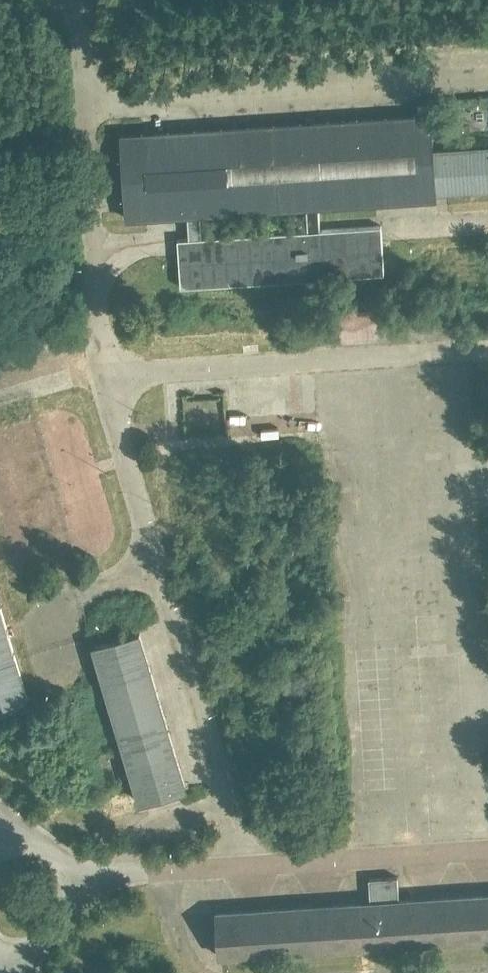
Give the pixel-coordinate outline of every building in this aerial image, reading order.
[(384,272),(381,226),(321,230),(320,206),(377,202),(437,198),(437,194),(487,191),(487,148),(434,152),(432,116),(122,136),(127,218),(188,214),(189,239),(178,240),(181,286),(384,272)] [(0,602),(0,708),(29,700),(0,602)] [(141,802),(186,789),(140,633),(95,647),(141,802)] [(337,905),(309,907),(266,910),(216,913),(219,956),(487,938),(487,895),(400,901),(398,877),(370,879),(372,903),(337,905)]
